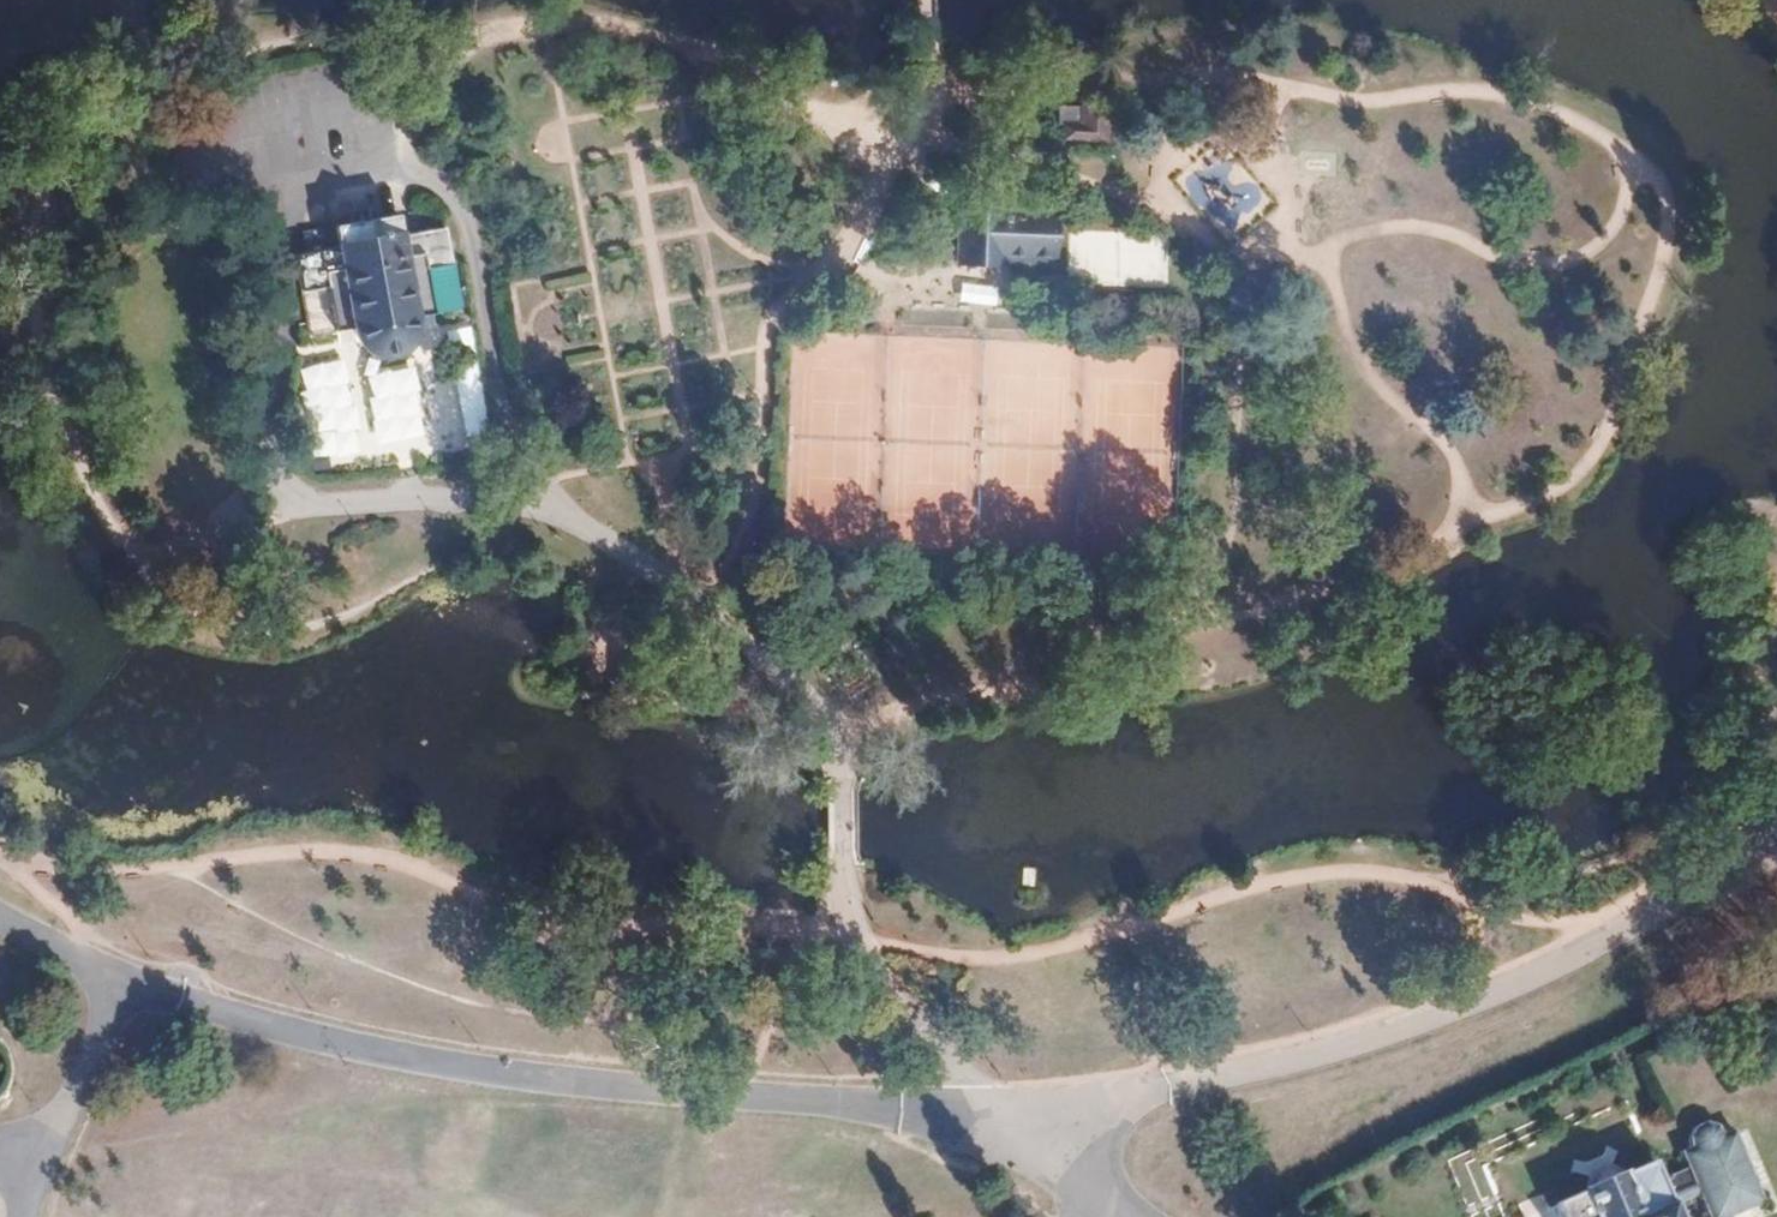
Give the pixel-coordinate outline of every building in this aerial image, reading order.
[(1064,108),(1064,126),(1063,139),(1107,140),(1107,109),(1064,108)] [(1065,202),(969,203),(971,263),(1014,263),(1014,257),(1066,257),(1066,229),(1065,202)] [(464,312),(448,223),(403,231),(399,210),(337,222),(341,243),(296,251),(313,340),(344,333),(358,331),(361,340),(364,346),(369,351),(376,355),(384,357),(392,358),(401,355),(409,351),(415,343),(418,336),(420,327),(419,320),(464,312)] [(489,443),(478,380),(418,391),(414,364),(366,373),(375,424),(399,420),(405,457),(489,443)] [(307,439),(355,437),(353,368),(304,370),(307,439)] [(329,443),(335,474),(364,468),(358,438),(329,443)] [(1677,1205),(1698,1197),(1706,1216),(1738,1216),(1765,1206),(1734,1134),(1722,1139),(1720,1136),(1717,1133),(1714,1132),(1710,1131),(1707,1132),(1698,1135),(1696,1138),(1693,1142),(1692,1147),(1694,1152),(1682,1155),(1688,1172),(1674,1177),(1669,1166),(1658,1170),(1657,1166),(1627,1176),(1610,1170),(1595,1175),(1587,1194),(1552,1208),(1552,1210),(1533,1216),(1682,1216),(1677,1205)]
